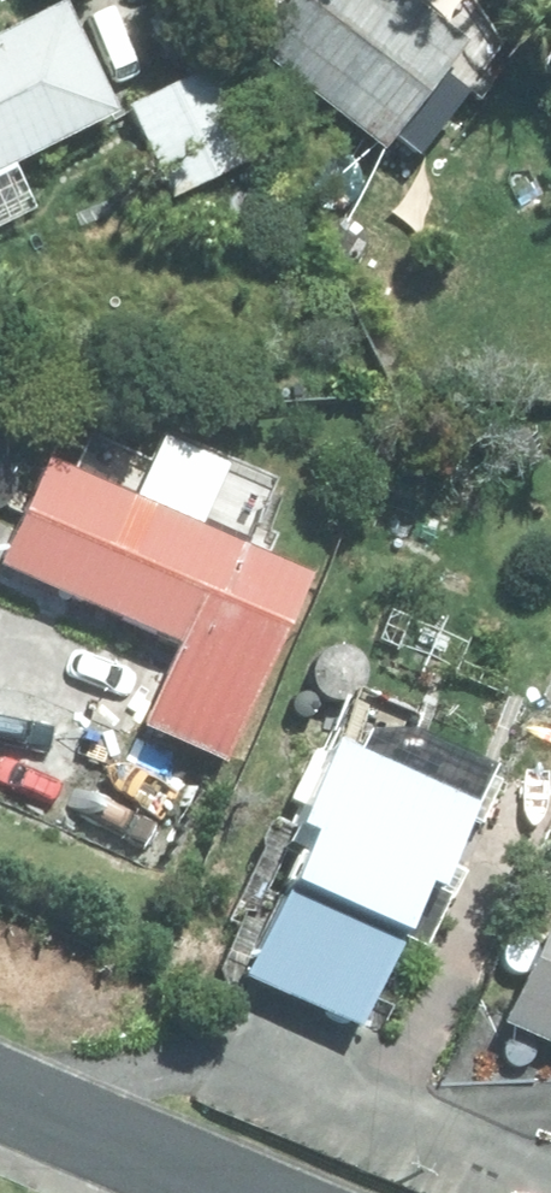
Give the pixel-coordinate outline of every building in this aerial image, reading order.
[(373,155),(383,141),(407,160),(455,97),(426,75),(452,42),(397,0),(287,0),(244,56),(373,155)] [(105,118),(49,8),(0,33),(0,170),(105,118)] [(125,107),(168,201),(236,170),(192,76),(125,107)] [(0,543),(0,571),(173,650),(135,729),(214,764),(297,581),(37,462),(0,543)] [(394,470),(363,543),(440,574),(470,502),(394,470)] [(262,874),(281,881),(237,980),(352,1032),(415,889),(428,895),(467,808),(448,801),(463,767),(415,747),(398,784),(317,747),(262,874)] [(550,904),(496,1024),(550,1049),(550,905),(550,904)]
